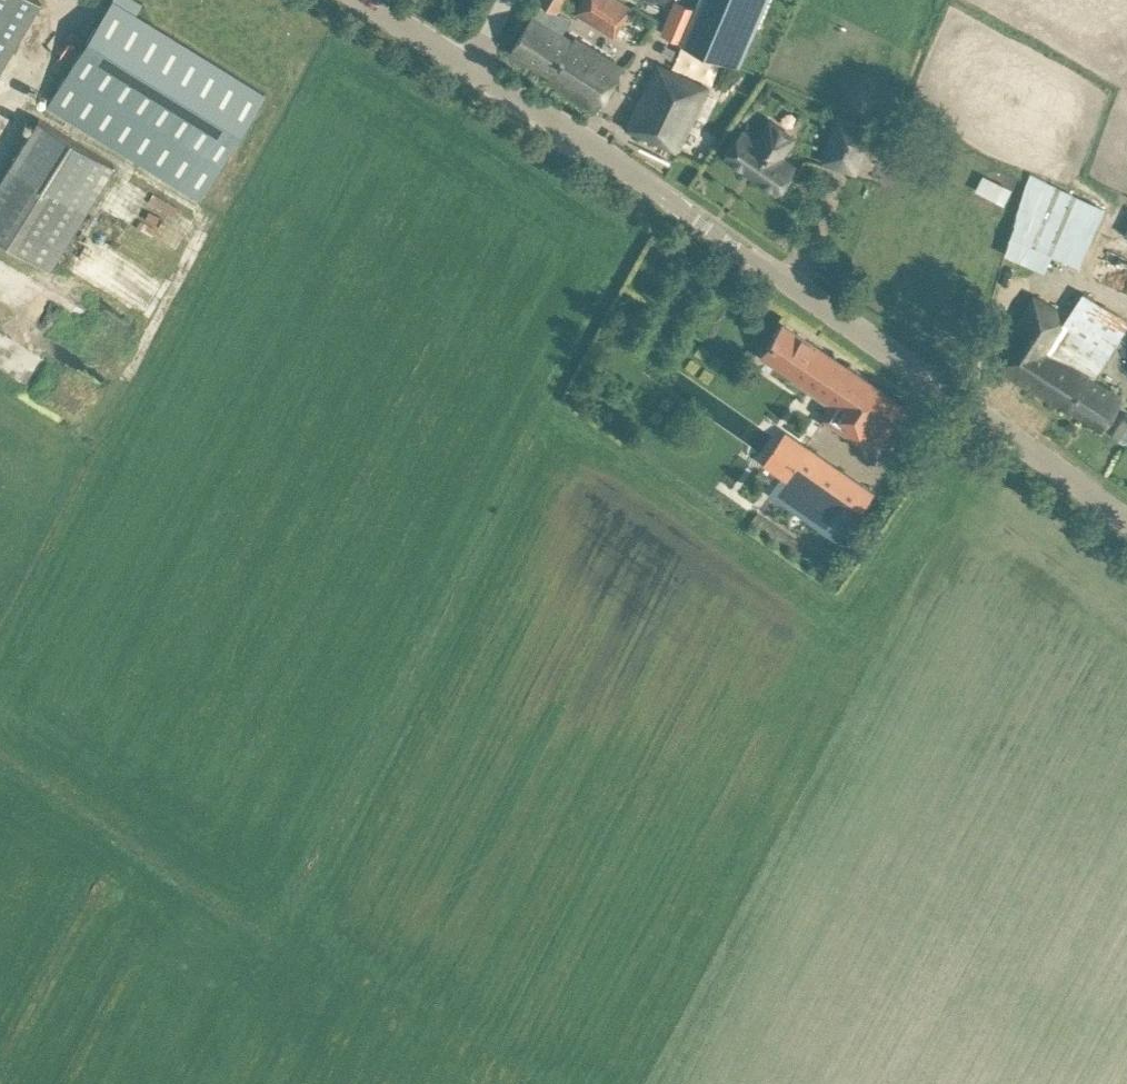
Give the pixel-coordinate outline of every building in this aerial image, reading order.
[(7,58),(5,57),(38,0),(0,0),(0,69),(7,58)] [(266,92),(117,0),(112,0),(48,104),(201,198),(266,92)] [(560,9),(566,0),(544,0),(560,9)] [(624,0),(584,0),(578,11),(615,34),(633,5),(624,0)] [(662,34),(736,65),(764,0),(719,0),(742,9),(735,25),(676,0),(662,34)] [(532,16),(523,31),(511,50),(552,75),(549,79),(594,109),(621,67),(577,38),(574,43),(532,16)] [(654,71),(628,126),(678,150),(708,87),(670,68),(666,77),(654,71)] [(0,181),(0,236),(51,268),(115,164),(40,117),(0,181)] [(743,129),(725,155),(777,191),(795,165),(780,155),(793,136),(770,120),(757,139),(743,129)] [(1005,253),(1045,270),(1053,253),(1081,265),(1106,208),(1030,172),(1005,253)] [(1099,371),(1126,325),(1126,319),(1084,290),(1067,315),(1042,301),(1034,295),(993,361),(1102,428),(1123,395),(1094,378),(1099,371)] [(783,321),(763,351),(794,373),(792,376),(835,404),(825,418),(874,450),(905,402),(783,321)] [(1126,438),(1126,413),(1113,435),(1125,442),(1126,438)] [(872,491),(784,430),(751,478),(838,540),(872,491)]
